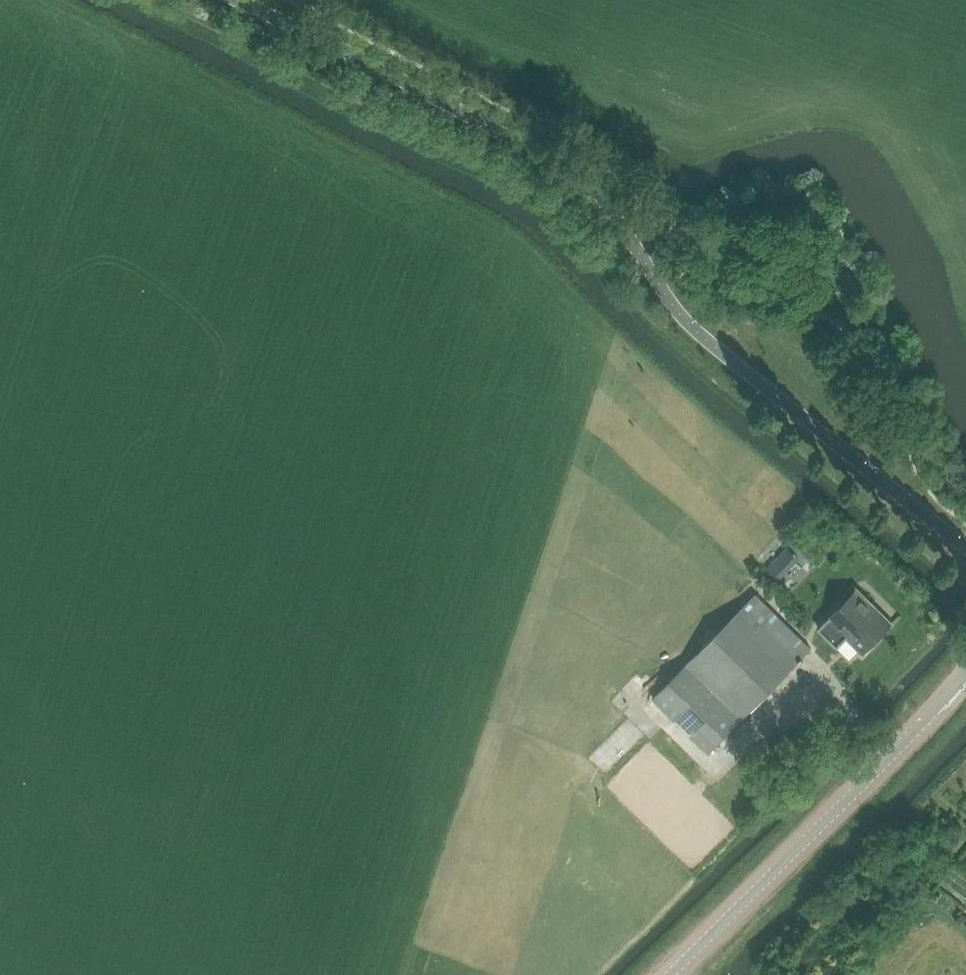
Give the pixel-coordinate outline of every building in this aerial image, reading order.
[(862,653),(887,628),(891,623),(872,603),(858,589),(828,619),(826,621),(819,628),(837,647),(847,638),(862,653)] [(708,753),(811,648),(756,594),(652,699),(708,753)]
